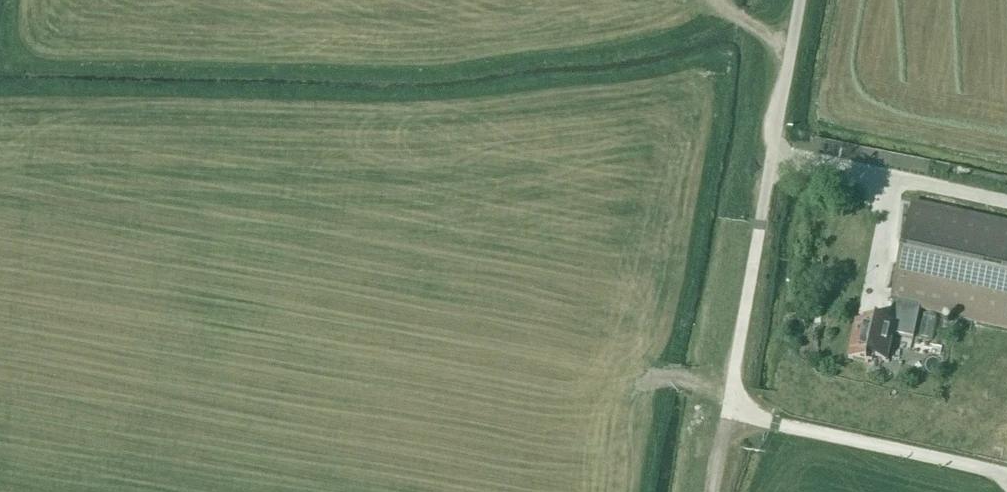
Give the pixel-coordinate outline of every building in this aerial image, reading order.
[(913,338),(920,309),(1006,328),(1006,223),(914,203),(891,303),(893,303),(889,322),(865,317),(864,323),(857,321),(849,359),(868,363),(869,358),(886,362),(892,334),(913,338)]
